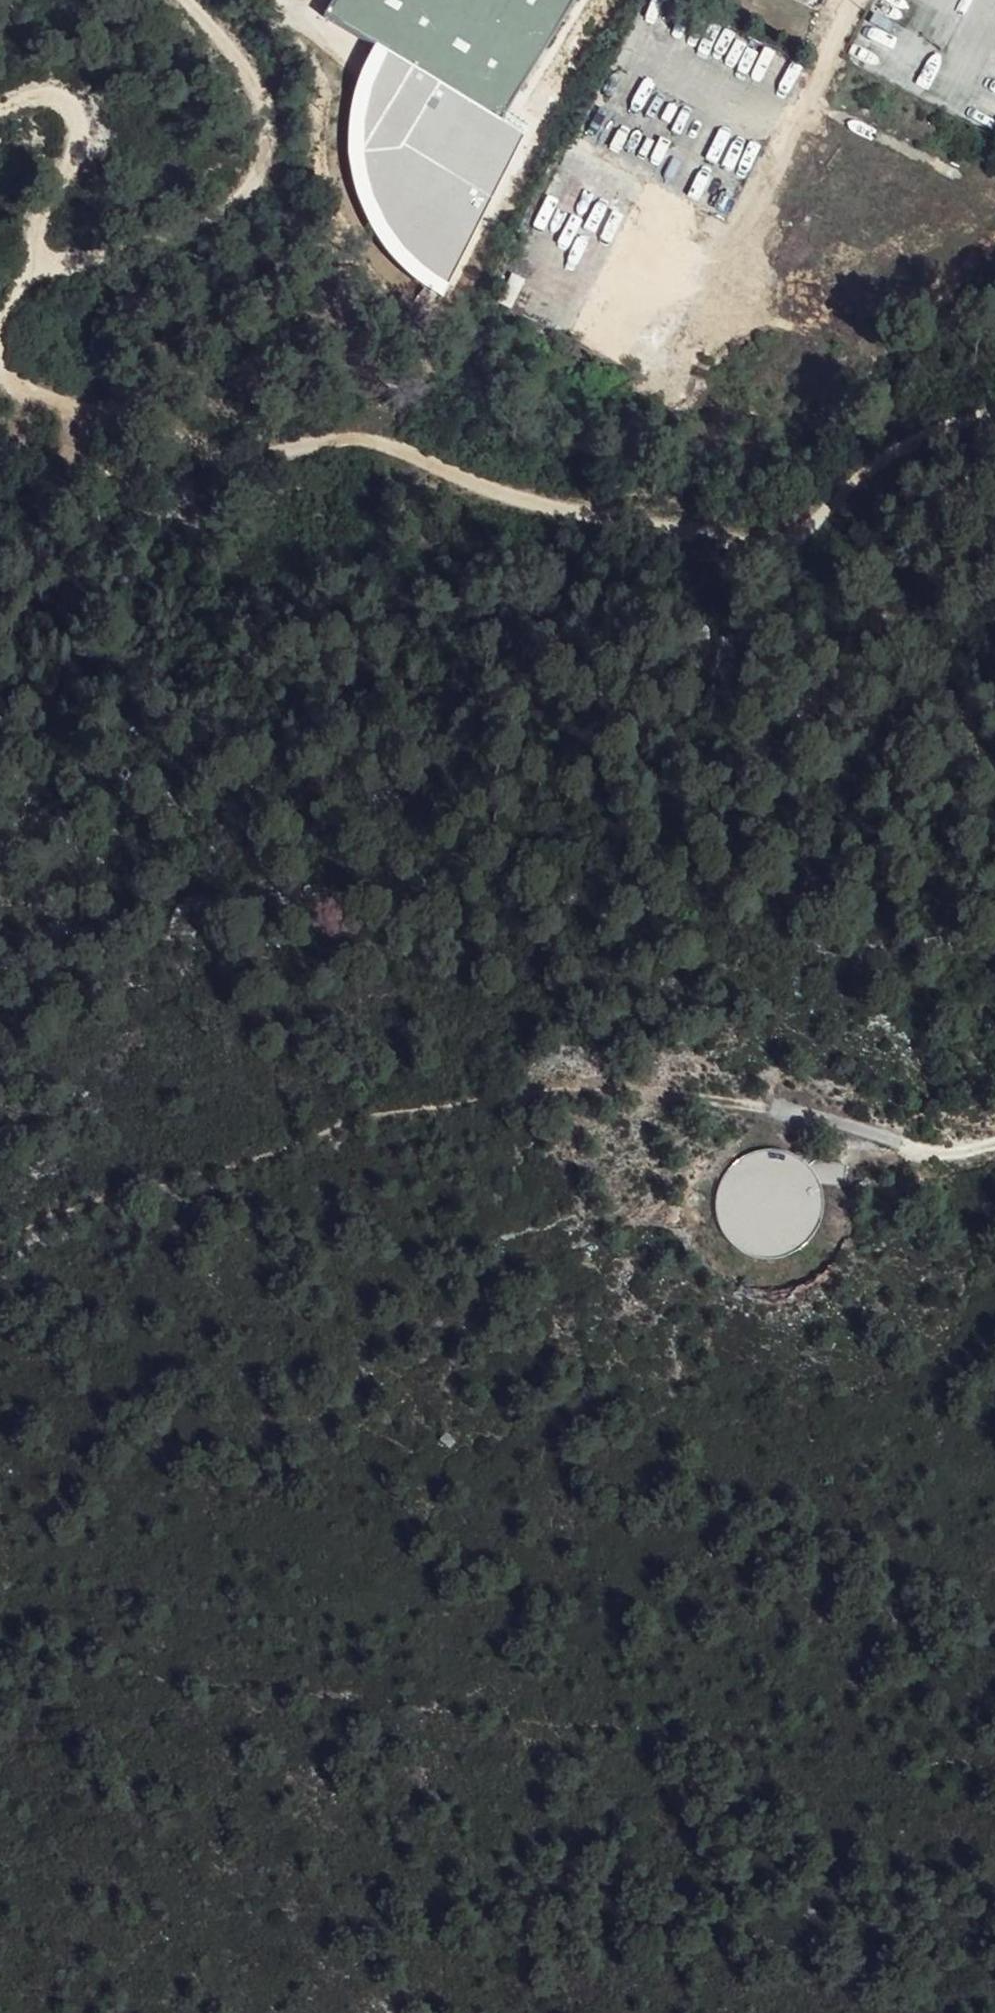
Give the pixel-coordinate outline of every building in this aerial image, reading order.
[(345,29),(521,137),(602,0),(363,0),(345,29)] [(803,1251),(820,1171),(740,1155),(723,1235),(803,1251)]
